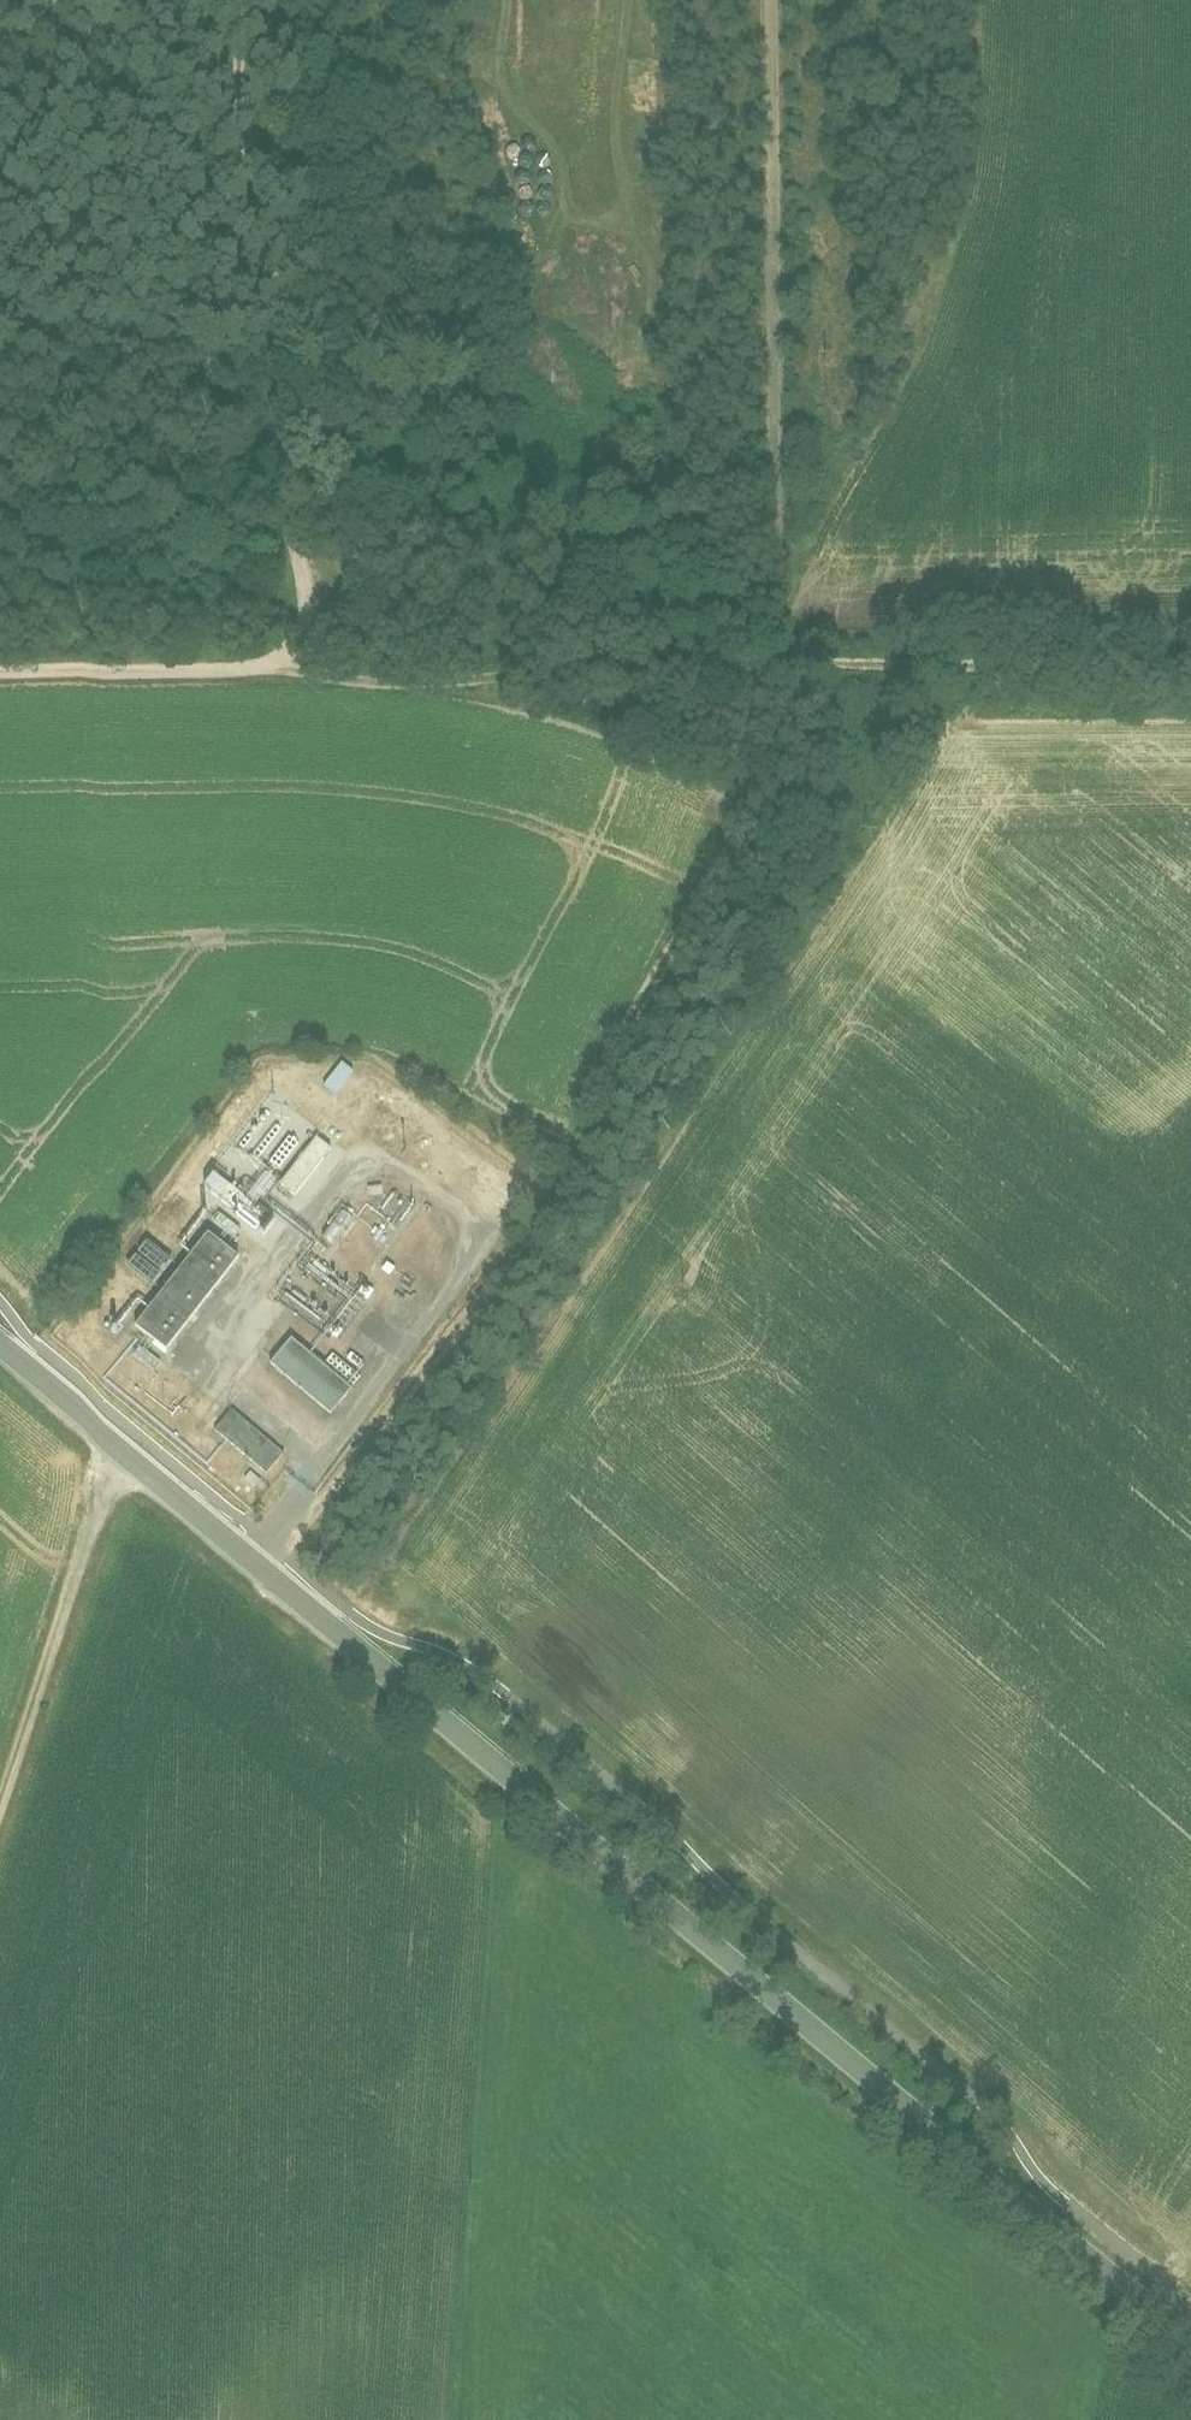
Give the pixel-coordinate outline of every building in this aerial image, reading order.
[(133,1326),(171,1354),(247,1251),(209,1224),(183,1259),(157,1239),(138,1265),(164,1284),(133,1326)] [(291,1338),(269,1362),(326,1414),(349,1389),(291,1338)] [(236,1403),(208,1436),(268,1488),(297,1455),(236,1403)]
